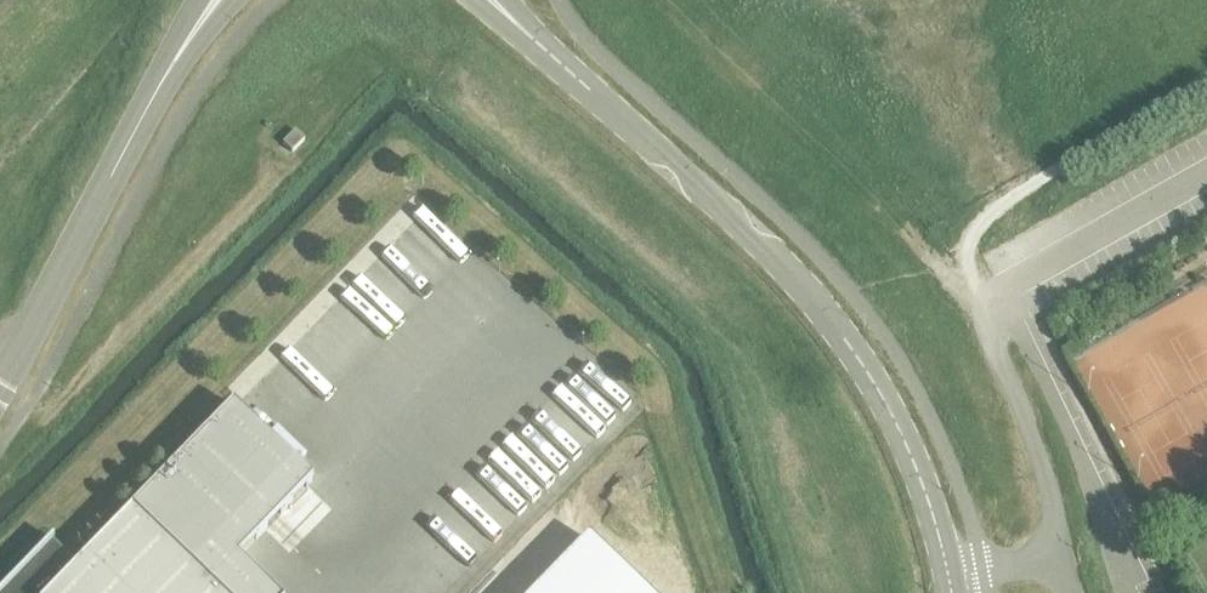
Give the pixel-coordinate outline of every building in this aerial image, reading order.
[(295,133),(283,145),(292,154),(304,142),(295,133)] [(237,561),(312,484),(234,408),(240,402),(239,401),(78,568),(53,543),(54,542),(53,540),(35,558),(28,551),(0,580),(0,592),(271,592),(237,561)] [(588,540),(537,592),(643,592),(588,540)]
